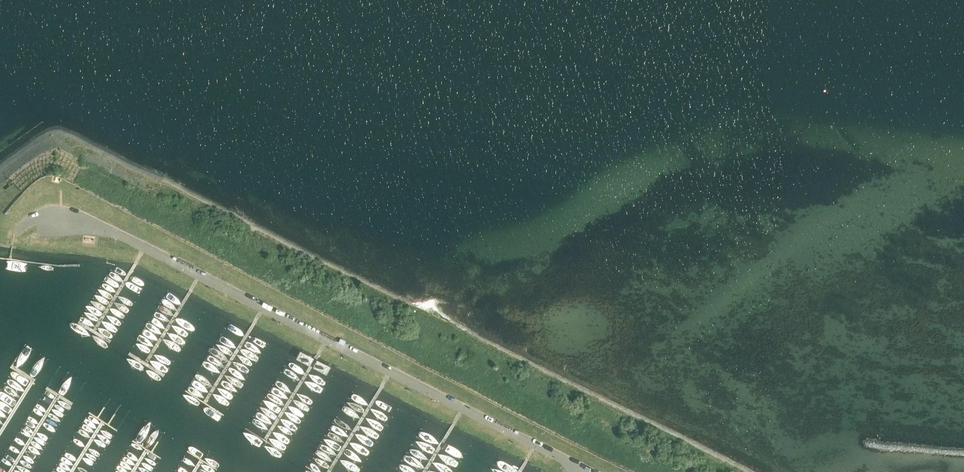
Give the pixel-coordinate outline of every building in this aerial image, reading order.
[(307,365),(311,358),(299,352),(296,359),(307,365)] [(311,367),(324,374),(328,367),(315,360),(311,367)]
